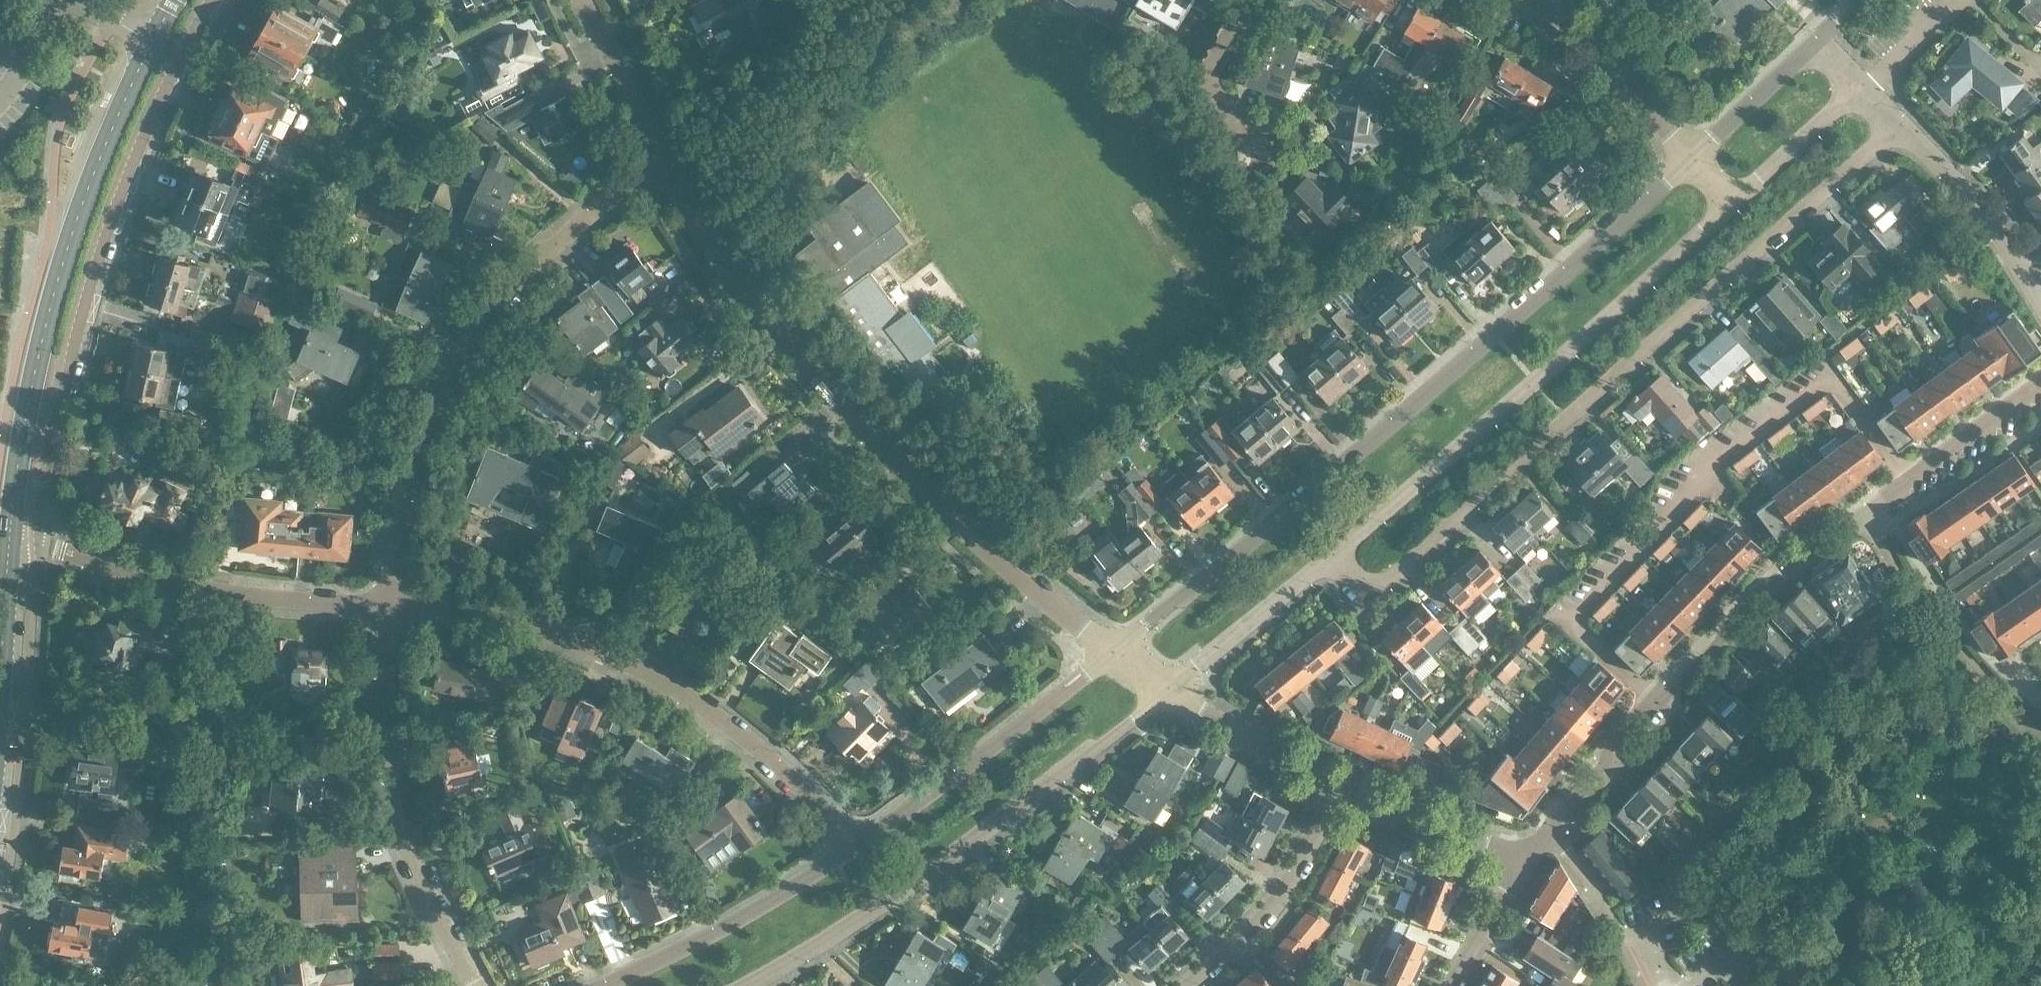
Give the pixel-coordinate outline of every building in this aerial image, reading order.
[(336,20),(343,10),(327,0),(320,0),(316,6),(336,20)] [(530,2),(541,22),(552,16),(544,0),(533,0),(530,2)] [(764,6),(761,0),(704,0),(693,6),(708,34),(739,19),(753,45),(804,18),(794,0),(775,0),(764,6)] [(1097,16),(1115,26),(1131,0),(1071,0),(1097,16)] [(1138,0),(1176,24),(1189,3),(1190,2),(1187,0),(1138,0)] [(1292,15),(1300,0),(1287,0),(1282,9),(1292,15)] [(1352,7),(1373,19),(1380,7),(1389,13),(1397,0),(1357,0),(1352,7)] [(1649,14),(1663,0),(1634,0),(1649,14)] [(1735,45),(1738,41),(1744,46),(1751,50),(1762,30),(1755,23),(1777,1),(1781,5),(1785,0),(1719,0),(1704,16),(1735,45)] [(2028,3),(2020,11),(2035,26),(2040,20),(2040,0),(2025,0),(2028,3)] [(1391,75),(1404,82),(1441,19),(1419,6),(1404,31),(1417,39),(1405,60),(1402,58),(1391,75)] [(277,7),(264,30),(305,53),(313,39),(322,44),(322,42),(333,45),(341,26),(321,15),(320,18),(314,15),(310,23),(309,25),(277,7)] [(1441,19),(1404,82),(1416,90),(1440,52),(1458,62),(1472,37),(1463,32),(1464,29),(1454,23),(1453,26),(1441,19)] [(439,22),(429,41),(437,50),(451,42),(439,22)] [(521,69),(545,56),(531,29),(519,35),(517,31),(512,33),(510,30),(483,44),(495,68),(476,78),(488,99),(526,79),(521,69)] [(305,53),(264,30),(251,52),(283,70),(282,72),(293,79),(294,76),(301,80),(306,72),(298,66),(305,53)] [(1243,84),(1244,85),(1245,84),(1283,96),(1299,47),(1272,38),(1271,37),(1243,84)] [(1935,85),(1950,101),(1972,80),(2016,116),(2039,99),(1968,42),(1956,56),(1962,60),(1935,85)] [(1513,96),(1528,70),(1506,57),(1492,79),(1481,72),(1476,81),(1461,105),(1454,117),(1465,123),(1472,112),(1483,93),(1506,107),(1512,96),(1513,96)] [(1334,122),(1338,128),(1330,134),(1350,161),(1377,142),(1370,132),(1376,128),(1377,120),(1373,114),(1382,108),(1362,81),(1378,70),(1366,62),(1347,77),(1354,86),(1335,100),(1341,109),(1336,114),(1334,122)] [(1552,84),(1528,70),(1513,96),(1536,110),(1552,84)] [(224,99),(218,110),(264,132),(274,136),(282,119),(285,120),(291,108),(288,106),(291,101),(263,85),(257,95),(237,85),(235,90),(232,88),(229,97),(224,99)] [(582,125),(566,96),(538,110),(554,140),(582,125)] [(1553,111),(1567,126),(1584,110),(1571,96),(1553,111)] [(1503,119),(1512,125),(1519,113),(1510,108),(1503,119)] [(282,141),(264,132),(218,110),(213,122),(215,126),(210,136),(238,149),(237,151),(270,167),(282,141)] [(4,137),(11,115),(0,111),(0,135),(4,137)] [(472,127),(491,144),(501,133),(481,116),(472,127)] [(2015,174),(2039,156),(2040,155),(2040,142),(2033,148),(2023,134),(1999,152),(2015,174)] [(1475,159),(1484,171),(1506,153),(1496,141),(1475,159)] [(1581,144),(1559,163),(1584,192),(1606,172),(1581,144)] [(482,179),(475,195),(504,207),(516,179),(501,172),(508,156),(494,150),(488,165),(478,161),(472,175),(482,179)] [(2031,195),(2040,187),(2040,158),(2039,156),(2015,174),(2031,195)] [(1584,192),(1559,163),(1536,183),(1562,211),(1584,192)] [(195,170),(185,195),(240,217),(246,202),(251,204),(252,201),(255,202),(259,191),(257,190),(258,187),(245,181),(248,173),(239,170),(235,179),(237,180),(235,186),(195,170)] [(1519,197),(1500,173),(1490,181),(1509,205),(1519,197)] [(1350,190),(1375,197),(1379,183),(1354,175),(1350,190)] [(1286,201),(1320,237),(1344,214),(1342,212),(1353,202),(1335,184),(1324,194),(1310,179),(1286,201)] [(1869,233),(1887,253),(1888,252),(1889,253),(1900,244),(1900,231),(1895,225),(1904,217),(1900,212),(1918,196),(1903,179),(1882,198),(1878,194),(1864,207),(1879,224),(1869,233)] [(1477,189),(1498,214),(1509,205),(1490,181),(1488,180),(1477,189)] [(872,272),(870,270),(907,241),(893,222),(897,219),(868,181),(809,226),(818,236),(797,252),(883,364),(892,358),(932,409),(960,388),(936,357),(930,349),(935,345),(908,310),(903,313),(872,272)] [(2039,221),(2040,219),(2040,187),(2031,195),(2024,200),(2039,221)] [(185,195),(175,220),(219,238),(222,230),(235,235),(242,218),(240,217),(185,195)] [(504,207),(475,195),(463,223),(492,236),(504,207)] [(390,202),(384,214),(408,225),(414,212),(390,202)] [(1908,221),(1917,232),(1935,216),(1926,205),(1908,221)] [(402,239),(400,235),(403,236),(408,225),(384,214),(375,210),(370,222),(385,228),(381,230),(379,234),(381,239),(385,241),(389,239),(391,243),(395,245),(400,244),(402,239)] [(1491,220),(1470,238),(1494,266),(1516,247),(1491,220)] [(1880,265),(1844,224),(1832,235),(1837,241),(1832,246),(1831,245),(1826,250),(1827,251),(1812,264),(1833,287),(1851,271),(1860,282),(1880,265)] [(1494,266),(1470,238),(1462,230),(1441,248),(1449,257),(1473,284),(1494,266)] [(410,242),(396,274),(438,293),(450,264),(422,251),(424,248),(410,242)] [(654,269),(648,260),(644,263),(628,242),(616,250),(619,254),(608,262),(612,268),(610,269),(613,272),(611,274),(622,287),(625,285),(637,302),(648,294),(640,282),(652,274),(650,272),(654,269)] [(1418,250),(1433,270),(1444,261),(1428,242),(1418,250)] [(1956,252),(1963,261),(1972,254),(1965,245),(1956,252)] [(1402,255),(1417,274),(1428,265),(1412,246),(1402,255)] [(162,256),(155,279),(199,292),(206,270),(200,269),(201,266),(183,261),(184,256),(172,253),(171,259),(162,256)] [(1951,266),(1958,274),(1967,268),(1960,259),(1951,266)] [(1958,274),(1951,266),(1943,272),(1949,281),(1958,274)] [(244,270),(234,304),(273,315),(284,282),(244,270)] [(395,312),(396,308),(425,320),(438,293),(396,274),(381,306),(395,312)] [(1413,277),(1393,294),(1419,325),(1432,314),(1429,311),(1436,305),(1413,277)] [(199,292),(155,279),(148,302),(157,305),(156,308),(186,318),(189,306),(195,308),(199,292)] [(605,300),(591,281),(578,291),(584,299),(582,300),(556,319),(578,348),(579,347),(584,353),(607,336),(613,344),(623,336),(617,326),(616,324),(618,322),(602,302),(605,300)] [(1746,309),(1748,311),(1779,345),(1789,337),(1791,340),(1819,314),(1796,288),(1790,294),(1779,281),(1756,301),(1755,300),(1746,309)] [(1917,291),(1923,300),(1932,294),(1926,285),(1917,291)] [(1342,307),(1357,325),(1368,316),(1343,287),(1332,296),(1342,307)] [(337,290),(331,307),(370,322),(377,305),(337,290)] [(1923,300),(1917,291),(1908,298),(1915,307),(1923,300)] [(605,302),(620,322),(630,315),(615,294),(605,302)] [(1419,325),(1393,294),(1372,311),(1399,342),(1419,325)] [(228,322),(267,335),(273,315),(234,304),(228,322)] [(309,331),(297,358),(286,366),(297,381),(317,366),(346,379),(358,350),(335,340),(341,327),(294,307),(288,322),(309,331)] [(1332,316),(1347,334),(1357,325),(1342,307),(1332,316)] [(1980,344),(2002,373),(2012,366),(2016,370),(2040,352),(2040,349),(2012,309),(1975,336),(1980,344)] [(1819,321),(1834,337),(1846,327),(1831,310),(1819,321)] [(1882,317),(1889,326),(1898,320),(1891,311),(1882,317)] [(639,350),(662,377),(678,364),(671,355),(697,334),(684,318),(670,329),(660,317),(638,334),(642,348),(639,350)] [(1889,326),(1882,317),(1873,324),(1880,333),(1889,326)] [(1749,360),(1746,356),(1749,354),(1726,328),(1689,361),(1712,386),(1733,368),(1736,371),(1749,360)] [(137,342),(132,368),(179,378),(179,377),(182,378),(188,351),(195,353),(199,340),(175,333),(171,347),(170,350),(137,342)] [(1343,336),(1322,354),(1349,385),(1363,373),(1360,370),(1367,364),(1343,336)] [(1848,343),(1854,352),(1863,346),(1856,337),(1848,343)] [(1854,352),(1848,343),(1839,350),(1845,359),(1854,352)] [(1980,344),(1963,356),(1984,386),(2002,373),(1980,344)] [(1349,385),(1322,354),(1317,349),(1308,356),(1313,362),(1302,371),(1329,402),(1349,385)] [(1299,375),(1279,350),(1267,359),(1270,362),(1288,384),(1299,375)] [(1984,386),(1963,356),(1945,369),(1967,399),(1984,386)] [(1785,377),(1767,358),(1758,366),(1776,385),(1785,377)] [(1270,362),(1260,370),(1278,393),(1288,384),(1270,362)] [(606,391),(575,367),(564,382),(539,364),(516,396),(534,409),(542,399),(583,429),(601,404),(598,402),(606,391)] [(132,368),(126,393),(159,401),(158,404),(175,408),(182,380),(179,379),(179,378),(132,368)] [(1928,382),(1950,411),(1967,399),(1945,369),(1928,382)] [(1693,443),(1694,444),(1708,431),(1710,432),(1720,422),(1704,404),(1696,412),(1662,374),(1628,404),(1640,417),(1650,408),(1659,417),(1676,436),(1682,431),(1693,443)] [(1911,395),(1932,424),(1950,411),(1928,382),(1911,395)] [(671,433),(686,454),(706,439),(716,452),(754,424),(755,426),(758,424),(756,422),(761,419),(753,408),(754,407),(740,388),(706,412),(704,409),(671,433)] [(1811,403),(1818,412),(1828,404),(1821,395),(1811,403)] [(1893,407),(1915,437),(1932,424),(1911,395),(1893,407)] [(1272,397),(1252,414),(1279,445),(1292,434),(1289,431),(1296,425),(1272,397)] [(1818,412),(1811,403),(1801,411),(1807,420),(1818,412)] [(1915,437),(1893,407),(1876,420),(1897,450),(1915,437)] [(158,419),(182,425),(200,429),(203,419),(160,409),(158,419)] [(1279,445),(1252,414),(1232,430),(1219,416),(1215,420),(1214,419),(1203,429),(1221,449),(1231,461),(1242,452),(1241,451),(1246,447),(1259,462),(1279,445)] [(1777,429),(1783,438),(1793,430),(1787,421),(1777,429)] [(1221,449),(1203,429),(1193,437),(1211,457),(1221,449)] [(1783,438),(1776,429),(1766,437),(1773,446),(1783,438)] [(1842,444),(1864,474),(1882,460),(1860,431),(1842,444)] [(1654,472),(1640,455),(1620,433),(1608,444),(1597,432),(1564,461),(1594,494),(1625,466),(1640,484),(1654,472)] [(540,439),(530,464),(488,446),(467,499),(486,507),(520,520),(543,530),(569,465),(549,456),(554,444),(540,439)] [(1825,457),(1847,487),(1864,474),(1842,444),(1825,457)] [(1743,456),(1749,464),(1759,456),(1753,448),(1743,456)] [(1994,463),(1993,464),(2016,497),(2035,484),(2012,450),(2003,457),(2004,460),(1996,466),(1994,463)] [(247,492),(247,480),(240,480),(242,454),(226,453),(223,501),(238,502),(239,492),(247,492)] [(1200,472),(1190,480),(1213,509),(1233,493),(1201,453),(1198,454),(1193,458),(1191,460),(1198,468),(1200,472)] [(601,481),(614,487),(626,461),(613,455),(601,481)] [(1749,464),(1743,456),(1732,464),(1738,471),(1749,464)] [(1808,470),(1830,500),(1847,487),(1825,457),(1808,470)] [(2032,469),(2040,463),(2040,457),(2029,466),(2032,469)] [(814,488),(802,472),(798,475),(785,460),(773,471),(764,461),(736,486),(745,496),(749,492),(762,507),(771,499),(789,521),(807,505),(802,499),(814,488)] [(1136,482),(1144,474),(1134,463),(1126,471),(1136,482)] [(2032,469),(2034,473),(2040,469),(2040,463),(2032,469)] [(1976,475),(1976,476),(1998,509),(2016,497),(1993,464),(1985,469),(1987,472),(1978,478),(1976,475)] [(1791,484),(1813,513),(1830,500),(1808,470),(1791,484)] [(168,527),(170,525),(181,530),(188,514),(176,509),(184,491),(165,483),(160,494),(157,492),(158,491),(146,486),(148,481),(135,476),(134,480),(118,473),(114,484),(112,483),(111,485),(108,484),(101,499),(104,501),(104,503),(122,511),(120,514),(137,522),(140,515),(168,527)] [(1959,487),(1958,488),(1981,522),(1998,509),(1976,476),(1967,482),(1969,484),(1960,490),(1959,487)] [(1145,478),(1136,486),(1135,486),(1151,506),(1161,498),(1145,478)] [(1213,509),(1190,480),(1179,489),(1177,486),(1167,494),(1193,526),(1213,509)] [(1120,544),(1141,568),(1163,551),(1140,523),(1155,511),(1151,506),(1135,486),(1136,486),(1132,481),(1118,492),(1126,502),(1130,532),(1132,534),(1120,544)] [(1773,496),(1795,526),(1813,513),(1791,484),(1773,496)] [(1941,500),(1940,500),(1963,534),(1981,522),(1958,488),(1950,494),(1951,496),(1943,502),(1941,500)] [(1532,490),(1512,508),(1533,531),(1553,513),(1532,490)] [(1795,526),(1773,496),(1756,510),(1778,539),(1795,526)] [(274,551),(292,553),(299,553),(304,511),(296,510),(293,511),(290,509),(283,508),(280,510),(280,502),(245,498),(243,522),(245,523),(244,531),(243,533),(242,534),(241,536),(241,538),(241,540),(242,542),(243,545),(246,548),(249,548),(253,548),(255,548),(257,546),(274,548),(274,551)] [(1923,512),(1922,513),(1947,548),(1948,548),(1946,545),(1963,534),(1940,500),(1932,506),(1933,509),(1925,514),(1923,512)] [(649,550),(653,552),(663,527),(607,504),(597,529),(626,541),(615,569),(637,578),(649,550)] [(1691,513),(1699,521),(1706,513),(1698,505),(1691,513)] [(815,542),(820,548),(818,551),(827,562),(830,560),(840,571),(880,537),(855,508),(815,542)] [(1533,531),(1512,508),(1492,526),(1514,549),(1514,548),(1522,557),(1539,542),(1531,533),(1533,531)] [(352,516),(304,511),(299,553),(332,557),(336,555),(339,553),(341,550),(342,546),(342,542),(349,543),(352,516)] [(1699,521),(1691,513),(1683,521),(1691,529),(1699,521)] [(1947,548),(1922,513),(1905,524),(1913,536),(1908,539),(1924,561),(1928,558),(1930,560),(1947,548)] [(2037,528),(2040,525),(2040,514),(2032,520),(2037,528)] [(1581,541),(1579,543),(1581,546),(1584,543),(1584,544),(1594,535),(1593,534),(1593,533),(1581,520),(1577,516),(1567,525),(1581,541)] [(2025,537),(2037,528),(2032,520),(2019,529),(2025,537)] [(1720,539),(1747,565),(1762,549),(1736,523),(1720,539)] [(1120,544),(1118,541),(1108,528),(1083,547),(1097,564),(1106,576),(1108,574),(1119,586),(1141,568),(1120,544)] [(767,560),(780,571),(811,544),(801,532),(767,560)] [(2040,533),(2028,542),(2033,549),(2040,544),(2040,533)] [(1660,544),(1668,552),(1676,544),(1668,536),(1660,544)] [(1997,545),(2002,552),(2014,544),(2009,536),(1997,545)] [(1705,555),(1731,580),(1747,565),(1720,539),(1705,555)] [(1668,552),(1660,544),(1653,552),(1661,560),(1668,552)] [(1989,561),(2002,552),(1997,545),(1984,554),(1989,561)] [(2023,556),(2018,549),(2005,557),(2011,565),(2023,556)] [(1480,550),(1460,567),(1487,597),(1499,585),(1493,578),(1500,572),(1480,550)] [(1882,603),(1877,596),(1878,596),(1866,579),(1868,578),(1862,570),(1860,571),(1848,552),(1811,578),(1834,612),(1836,612),(1839,616),(1840,616),(1854,636),(1866,627),(1862,622),(1880,609),(1882,603)] [(1690,570),(1716,596),(1731,580),(1705,555),(1690,570)] [(2005,557),(1993,566),(1998,574),(2011,565),(2005,557)] [(1545,580),(1528,561),(1518,570),(1536,588),(1538,586),(1541,589),(1547,584),(1544,581),(1545,580)] [(1979,568),(1974,561),(1959,571),(1964,578),(1979,568)] [(1458,623),(1478,645),(1487,637),(1471,619),(1490,601),(1487,597),(1460,567),(1440,586),(1466,615),(1458,623)] [(1630,575),(1638,583),(1646,575),(1638,567),(1630,575)] [(1535,589),(1536,588),(1518,570),(1509,578),(1529,600),(1538,592),(1535,589)] [(1675,586),(1701,611),(1716,596),(1690,570),(1675,586)] [(1945,581),(1950,589),(1964,578),(1959,571),(1945,581)] [(1973,591),(1988,581),(1983,573),(1968,583),(1973,591)] [(1638,583),(1630,575),(1622,583),(1630,591),(1638,583)] [(696,613),(719,620),(726,598),(703,591),(679,577),(656,618),(684,634),(696,613)] [(2027,588),(2040,608),(2040,578),(2027,588)] [(1953,593),(1959,601),(1973,591),(1968,583),(1953,593)] [(868,609),(890,638),(930,606),(914,586),(889,605),(883,597),(868,609)] [(1659,601),(1686,627),(1701,611),(1675,586),(1659,601)] [(1803,586),(1787,601),(1820,635),(1835,621),(1825,611),(1826,610),(1803,586)] [(2009,600),(2032,634),(2033,633),(2032,630),(2040,624),(2040,626),(2040,608),(2027,588),(2009,600)] [(838,608),(846,620),(865,605),(856,594),(838,608)] [(1600,606),(1608,614),(1616,606),(1608,598),(1600,606)] [(1991,609),(1990,610),(2014,646),(2016,645),(2014,643),(2022,637),(2024,639),(2032,634),(2009,600),(1992,612),(1991,609)] [(1644,617),(1670,642),(1686,627),(1659,601),(1644,617)] [(1802,652),(1820,635),(1787,601),(1771,616),(1794,639),(1792,641),(1802,652)] [(1422,602),(1400,622),(1432,655),(1452,636),(1448,632),(1449,631),(1422,602)] [(1608,614),(1600,606),(1592,614),(1600,622),(1608,614)] [(2014,646),(1990,610),(1973,622),(1975,624),(1970,628),(1985,650),(1990,646),(1998,658),(1998,657),(2014,646)] [(160,620),(158,628),(122,617),(119,625),(110,622),(108,627),(97,624),(93,636),(89,634),(84,650),(89,651),(88,655),(103,659),(102,664),(107,666),(106,668),(107,670),(108,672),(110,674),(111,674),(113,675),(116,675),(118,674),(119,674),(120,672),(122,670),(123,664),(129,666),(138,636),(167,644),(173,624),(160,620)] [(1629,632),(1655,658),(1670,642),(1644,617),(1629,632)] [(818,673),(832,654),(803,633),(801,636),(778,620),(750,659),(764,670),(767,666),(787,681),(793,674),(794,674),(799,668),(798,667),(802,661),(818,673)] [(1334,620),(1314,636),(1333,659),(1353,643),(1334,620)] [(1782,653),(1789,660),(1798,651),(1791,644),(1767,621),(1751,637),(1775,660),(1782,653)] [(1432,655),(1400,622),(1382,639),(1409,669),(1400,677),(1420,699),(1429,690),(1413,673),(1432,655)] [(1478,645),(1458,623),(1449,631),(1448,632),(1452,636),(1469,654),(1478,645)] [(1533,635),(1542,642),(1549,634),(1541,627),(1533,635)] [(1655,658),(1629,632),(1614,648),(1640,674),(1655,658)] [(963,644),(937,664),(940,667),(922,681),(945,711),(1006,664),(984,634),(966,648),(963,644)] [(1542,642),(1533,635),(1526,643),(1534,650),(1542,642)] [(1314,636),(1294,651),(1314,675),(1333,659),(1314,636)] [(275,652),(285,652),(286,639),(275,639),(275,652)] [(291,673),(291,688),(309,689),(310,674),(327,676),(328,650),(292,648),(291,673)] [(1294,651),(1275,667),(1294,690),(1314,675),(1294,651)] [(1718,672),(1737,690),(1738,692),(1745,685),(1757,696),(1766,687),(1733,656),(1718,672)] [(1583,679),(1611,703),(1626,685),(1593,657),(1578,675),(1583,679)] [(1503,666),(1512,674),(1519,666),(1511,658),(1503,666)] [(435,687),(437,688),(435,697),(458,701),(459,694),(462,695),(462,693),(484,697),(490,668),(440,659),(435,687)] [(1294,690),(1275,667),(1255,683),(1274,706),(1294,690)] [(1512,674),(1503,667),(1496,674),(1504,682),(1512,674)] [(1334,698),(1346,688),(1347,690),(1354,684),(1346,675),(1328,690),(1334,698)] [(1731,724),(1732,723),(1745,734),(1763,716),(1738,692),(1737,690),(1735,693),(1715,675),(1712,678),(1698,692),(1731,724)] [(1569,695),(1597,719),(1611,703),(1583,679),(1569,695)] [(1474,698),(1482,705),(1490,697),(1481,690),(1474,698)] [(1304,691),(1298,695),(1309,709),(1314,704),(1304,691)] [(560,744),(581,754),(601,708),(580,698),(578,702),(558,693),(541,730),(562,739),(560,744)] [(828,732),(856,760),(888,728),(874,713),(881,706),(870,695),(854,711),(851,708),(840,718),(841,719),(828,732)] [(1309,709),(1298,695),(1293,700),(1304,713),(1309,709)] [(1364,711),(1369,714),(1377,697),(1372,695),(1364,711)] [(1555,711),(1583,735),(1597,719),(1569,695),(1555,711)] [(1369,714),(1377,718),(1385,701),(1377,697),(1369,714)] [(1482,705),(1474,698),(1466,706),(1474,713),(1482,705)] [(1331,736),(1354,746),(1367,719),(1344,708),(1340,707),(1330,715),(1323,728),(1332,733),(1331,736)] [(1541,728),(1569,751),(1583,735),(1555,711),(1541,728)] [(1707,714),(1692,729),(1718,754),(1732,739),(1707,714)] [(1354,746),(1376,757),(1389,729),(1367,719),(1354,746)] [(1445,728),(1453,735),(1461,727),(1453,720),(1445,728)] [(1418,736),(1424,741),(1436,727),(1430,722),(1418,736)] [(1453,735),(1445,728),(1438,736),(1445,744),(1453,735)] [(1527,744),(1555,767),(1569,751),(1541,728),(1527,744)] [(1389,729),(1376,757),(1400,768),(1412,740),(1389,729)] [(1692,729),(1678,744),(1704,768),(1718,754),(1692,729)] [(1432,748),(1439,740),(1432,733),(1425,742),(1432,748)] [(658,779),(673,788),(692,759),(672,746),(666,755),(638,737),(625,758),(621,764),(654,785),(658,779)] [(440,745),(450,790),(472,785),(469,775),(481,773),(473,738),(440,745)] [(1157,750),(1141,776),(1168,792),(1192,752),(1176,742),(1167,756),(1157,750)] [(1555,767),(1527,744),(1514,760),(1541,784),(1555,767)] [(1678,744),(1664,758),(1690,783),(1704,768),(1678,744)] [(77,751),(72,784),(98,788),(97,799),(111,800),(113,790),(114,790),(118,764),(129,766),(140,767),(142,752),(131,750),(106,747),(104,755),(77,751)] [(1203,769),(1212,775),(1225,752),(1215,747),(1203,769)] [(153,763),(181,767),(183,752),(155,748),(153,763)] [(1212,775),(1222,780),(1235,758),(1225,752),(1212,775)] [(1514,760),(1506,754),(1470,796),(1509,830),(1537,797),(1533,793),(1541,784),(1514,760)] [(1413,768),(1434,778),(1440,764),(1419,755),(1413,768)] [(694,769),(703,780),(720,767),(712,756),(694,769)] [(1664,758),(1650,773),(1676,798),(1690,783),(1664,758)] [(1223,787),(1237,794),(1252,768),(1238,760),(1223,787)] [(256,806),(271,807),(296,810),(297,804),(321,807),(324,779),(317,778),(318,770),(264,764),(260,763),(257,787),(258,787),(256,806)] [(1759,775),(1748,765),(1741,771),(1752,782),(1759,775)] [(1752,782),(1741,772),(1735,779),(1745,789),(1752,782)] [(1650,773),(1636,788),(1662,812),(1676,798),(1650,773)] [(1442,789),(1452,794),(1459,780),(1448,774),(1442,789)] [(1168,792),(1141,776),(1125,803),(1151,818),(1168,792)] [(1727,787),(1720,793),(1727,798),(1733,792),(1727,787)] [(1636,788),(1622,802),(1648,827),(1662,812),(1636,788)] [(678,831),(682,829),(704,858),(731,838),(740,850),(754,839),(756,840),(766,832),(739,794),(714,813),(709,806),(700,813),(691,800),(668,817),(678,831)] [(1255,808),(1253,807),(1249,816),(1276,830),(1287,808),(1262,795),(1255,808)] [(552,802),(560,822),(576,815),(569,798),(565,797),(552,802)] [(1706,809),(1717,819),(1724,811),(1713,801),(1706,809)] [(1648,827),(1622,802),(1608,817),(1633,842),(1648,827)] [(496,868),(498,873),(499,876),(516,869),(517,871),(518,872),(519,873),(520,874),(522,875),(524,876),(525,876),(527,876),(529,876),(531,875),(532,875),(534,874),(535,872),(536,871),(537,870),(537,868),(538,867),(538,865),(537,863),(535,858),(545,853),(544,852),(555,848),(543,822),(534,826),(532,822),(528,824),(520,805),(500,813),(510,836),(484,847),(491,864),(489,865),(491,870),(496,868)] [(1060,839),(1086,854),(1097,861),(1114,832),(1104,826),(1103,828),(1076,812),(1060,839)] [(1264,854),(1276,830),(1249,816),(1243,813),(1233,831),(1242,835),(1239,842),(1264,854)] [(1206,816),(1199,826),(1228,848),(1236,837),(1206,816)] [(64,845),(60,871),(101,877),(104,857),(126,860),(130,832),(78,824),(74,847),(64,845)] [(1701,835),(1691,825),(1684,831),(1695,841),(1701,835)] [(1228,848),(1199,826),(1191,837),(1220,858),(1228,848)] [(1128,841),(1150,854),(1157,841),(1135,829),(1128,841)] [(1585,844),(1579,849),(1621,898),(1643,878),(1601,830),(1585,844)] [(1348,837),(1334,864),(1353,874),(1359,863),(1361,864),(1369,848),(1348,837)] [(1086,854),(1060,839),(1044,866),(1071,881),(1086,854)] [(1685,852),(1676,843),(1671,848),(1680,857),(1685,852)] [(638,854),(634,845),(617,852),(634,891),(632,892),(638,907),(641,906),(648,922),(679,909),(652,848),(638,854)] [(358,917),(357,882),(351,882),(350,847),(301,848),(303,918),(358,917)] [(1418,880),(1413,891),(1449,906),(1458,883),(1400,859),(1396,870),(1418,880)] [(1224,860),(1206,878),(1226,897),(1244,880),(1224,860)] [(1528,908),(1552,924),(1572,893),(1575,895),(1577,891),(1575,888),(1576,888),(1559,860),(1528,908)] [(1353,874),(1334,864),(1319,891),(1341,902),(1349,887),(1347,886),(1353,874)] [(573,878),(584,902),(606,893),(596,869),(573,878)] [(1198,908),(1207,917),(1226,897),(1198,870),(1177,890),(1172,884),(1166,889),(1177,902),(1179,899),(1192,913),(1198,908)] [(997,874),(980,900),(1007,916),(1023,890),(997,874)] [(1167,911),(1177,902),(1166,889),(1160,882),(1149,892),(1162,906),(1167,911)] [(517,926),(520,931),(533,964),(537,963),(538,965),(549,961),(548,958),(564,952),(561,946),(585,936),(570,901),(578,897),(574,888),(566,891),(565,887),(532,901),(539,917),(517,926)] [(1049,905),(1071,918),(1080,903),(1058,891),(1049,905)] [(1449,906),(1413,891),(1406,909),(1370,895),(1365,908),(1410,924),(1413,917),(1440,928),(1449,906)] [(1007,916),(980,900),(964,926),(990,943),(1007,916)] [(1162,906),(1143,922),(1167,951),(1187,935),(1162,906)] [(1311,907),(1291,930),(1308,945),(1316,936),(1318,937),(1330,923),(1311,907)] [(1336,941),(1361,956),(1386,917),(1359,907),(1336,941)] [(55,921),(49,948),(72,953),(71,957),(84,959),(85,955),(88,956),(88,952),(103,955),(107,933),(111,914),(81,908),(77,925),(55,921)] [(1094,923),(1118,951),(1127,943),(1130,947),(1148,968),(1167,951),(1143,922),(1126,937),(1126,938),(1124,940),(1104,915),(1094,923)] [(1107,960),(1118,951),(1094,923),(1084,932),(1107,960)] [(918,930),(902,957),(928,974),(945,947),(918,930)] [(1308,945),(1291,930),(1271,954),(1290,970),(1301,957),(1299,956),(1308,945)] [(1395,985),(1407,985),(1426,945),(1403,934),(1395,952),(1383,946),(1372,970),(1384,976),(1382,980),(1395,985)] [(1524,956),(1554,976),(1548,985),(1572,985),(1575,982),(1570,979),(1581,963),(1571,956),(1538,934),(1524,956)] [(399,977),(398,945),(374,945),(374,977),(399,977)] [(350,967),(316,973),(312,949),(280,954),(284,978),(282,978),(283,982),(272,984),(272,985),(353,985),(350,967)] [(976,966),(997,979),(1003,969),(982,956),(976,966)] [(902,957),(885,984),(889,985),(921,985),(928,974),(902,957)] [(1083,970),(1097,985),(1126,985),(1129,984),(1112,962),(1104,969),(1096,959),(1083,970)] [(1519,980),(1493,964),(1479,985),(1515,985),(1519,980)] [(1037,973),(1048,985),(1064,985),(1046,965),(1037,973)] [(1237,984),(1238,985),(1271,985),(1256,968),(1237,984)] [(1083,970),(1068,983),(1071,985),(1097,985),(1083,970)] [(1037,973),(1027,981),(1032,985),(1048,985),(1037,973)] [(1376,985),(1346,975),(1342,985),(1376,985)]
